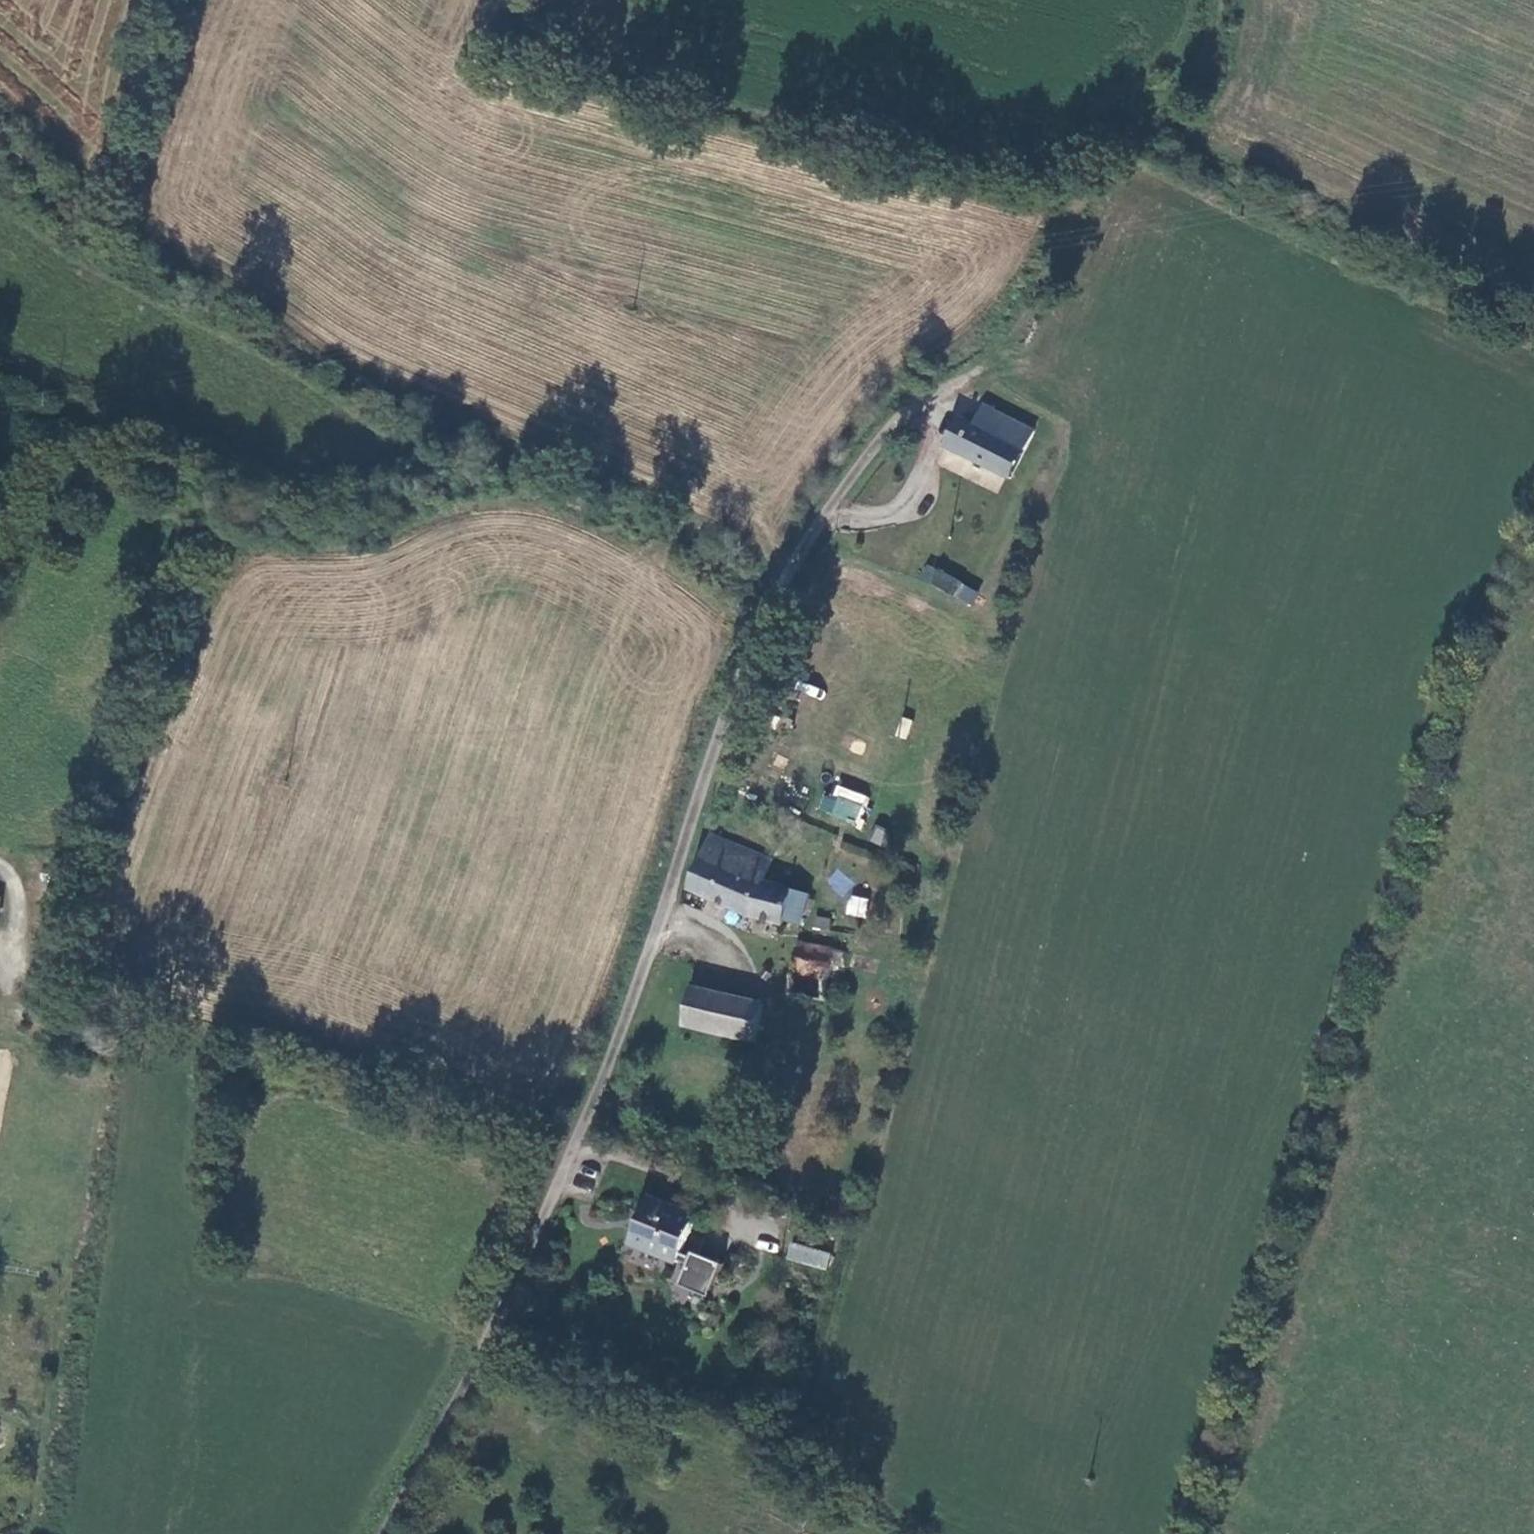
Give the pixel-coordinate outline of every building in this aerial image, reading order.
[(979,403),(971,422),(955,415),(940,443),(1006,473),(1012,460),(1023,465),(1039,429),(979,403)] [(917,579),(971,604),(978,589),(924,564),(917,579)] [(821,810),(857,824),(868,796),(832,782),(821,810)] [(698,857),(685,889),(746,913),(780,924),(781,919),(797,923),(807,895),(761,879),(769,857),(707,835),(698,857)] [(844,896),(854,883),(836,869),(826,882),(844,896)] [(21,892),(6,890),(3,916),(18,918),(21,892)] [(848,895),(845,914),(865,918),(868,898),(848,895)] [(841,968),(844,954),(796,943),(786,995),(821,1003),(830,966),(841,968)] [(758,1006),(687,989),(677,1035),(748,1052),(758,1006)] [(693,1214),(645,1196),(628,1243),(676,1261),(677,1259),(686,1262),(678,1284),(709,1295),(721,1261),(691,1250),(690,1252),(681,1249),(693,1214)] [(785,1260),(827,1268),(830,1251),(788,1243),(785,1260)]
